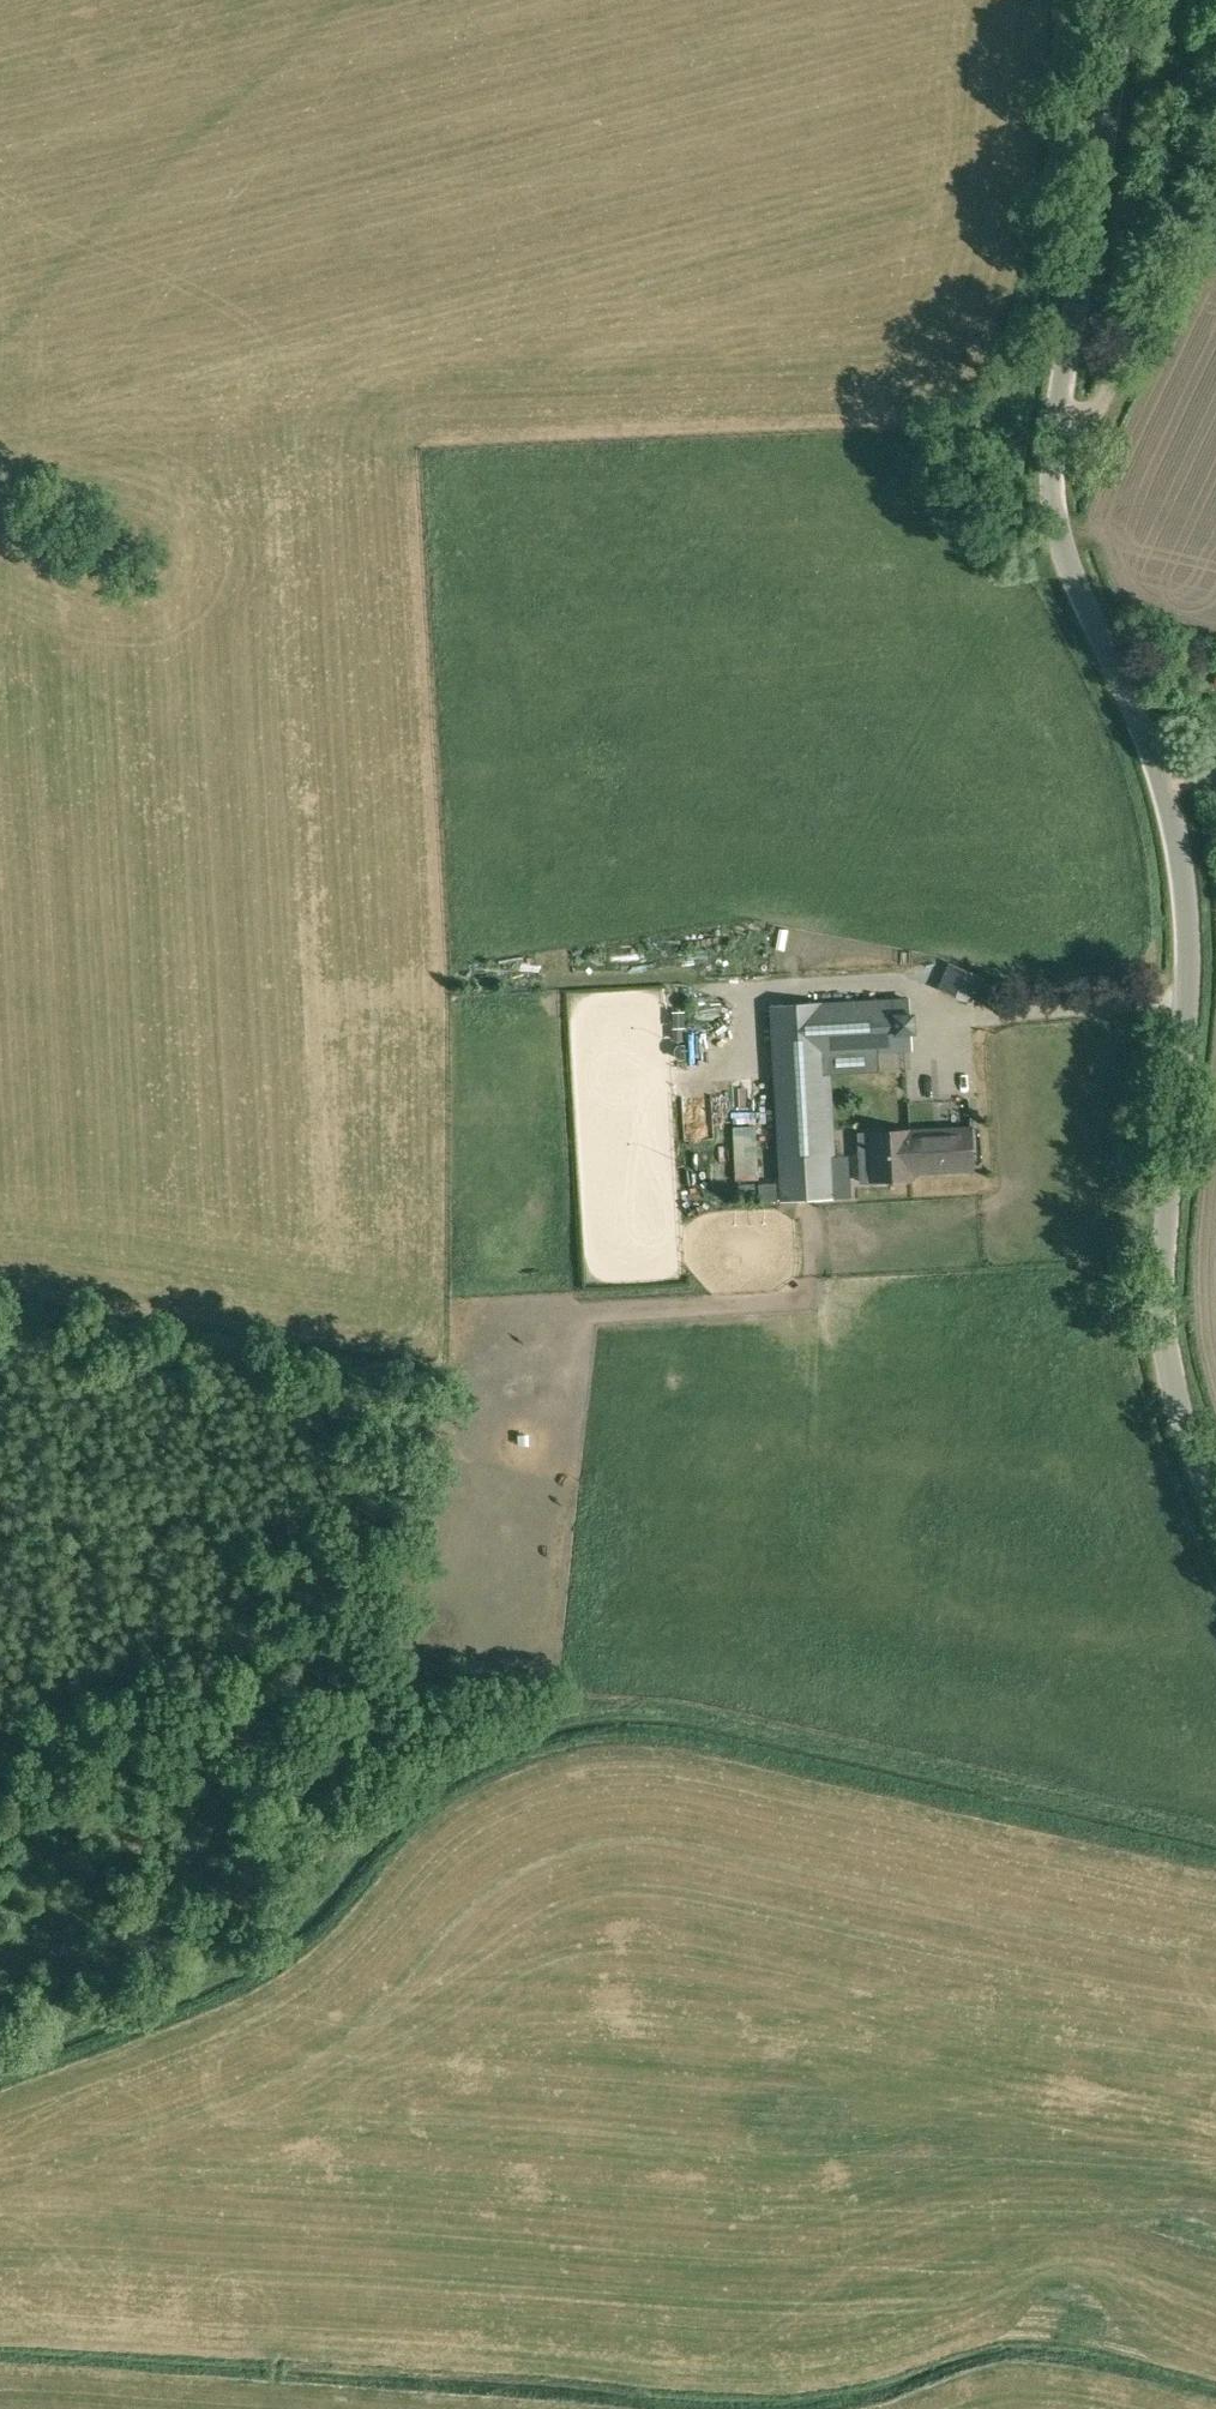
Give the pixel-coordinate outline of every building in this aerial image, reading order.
[(907,998),(770,1006),(781,1200),(831,1197),(823,1053),(910,1049),(909,1033),(914,1032),(912,1014),(908,1014),(907,998)] [(1016,1087),(1003,1085),(1001,1103),(1014,1105),(1016,1087)] [(911,1173),(972,1170),(969,1114),(940,1115),(940,1135),(909,1137),(909,1131),(869,1133),(871,1158),(861,1159),(862,1181),(872,1181),(912,1179),(911,1173)] [(757,1126),(734,1127),(738,1182),(760,1180),(757,1126)]
